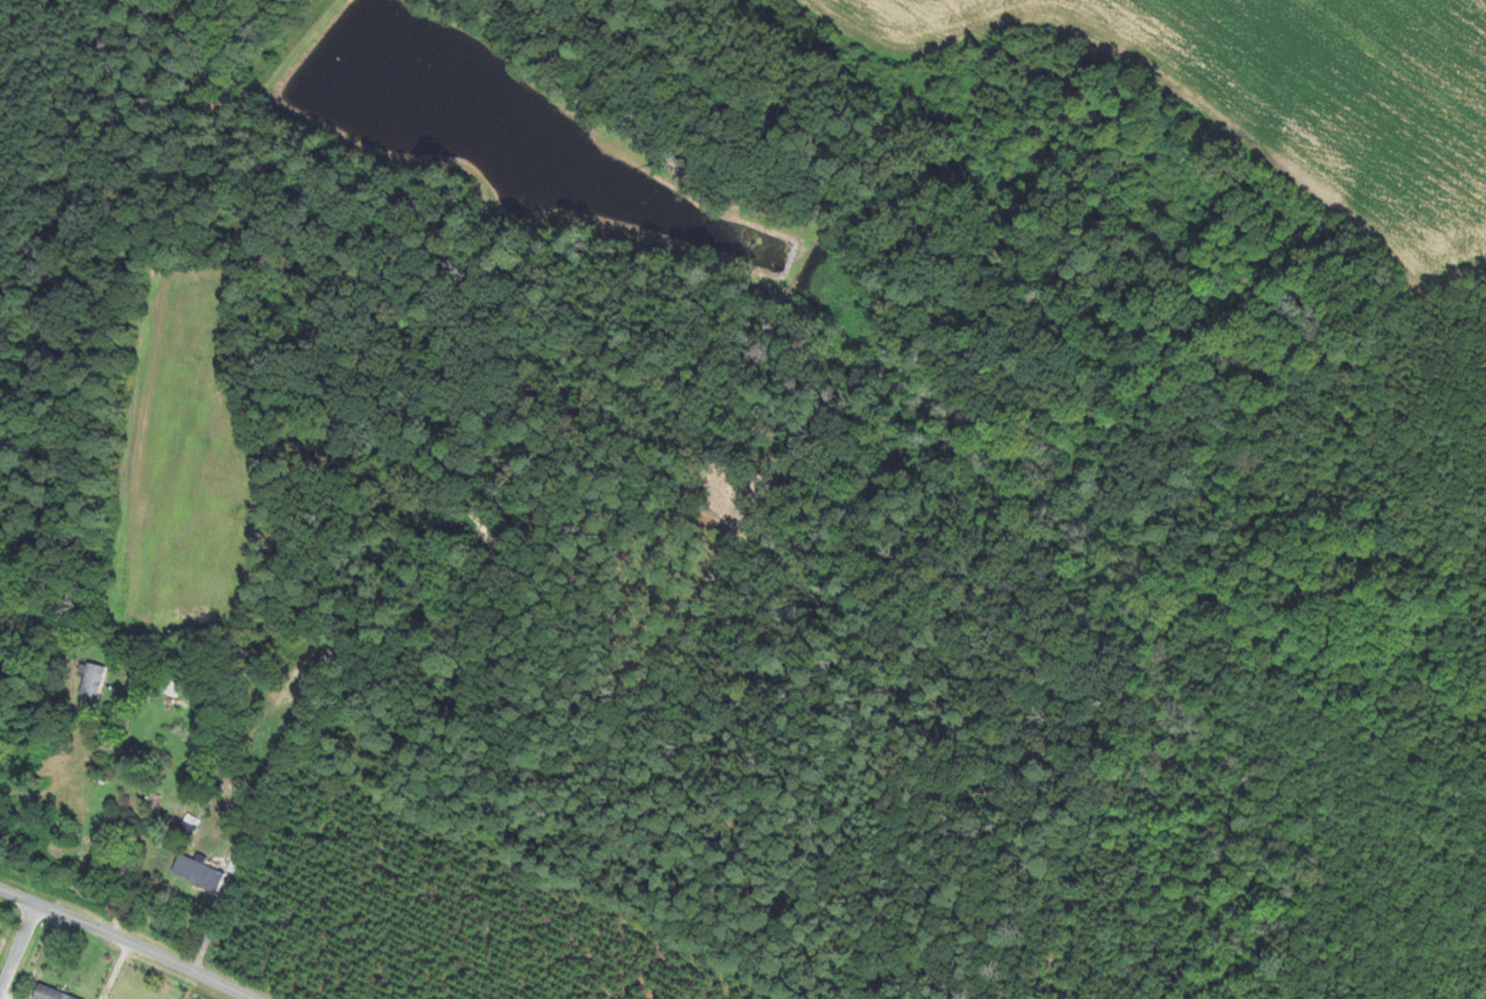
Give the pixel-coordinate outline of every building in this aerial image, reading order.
[(100,700),(108,668),(87,663),(80,695),(100,700)] [(166,691),(176,697),(183,686),(172,680),(166,691)] [(39,984),(35,998),(84,998),(39,984)]
